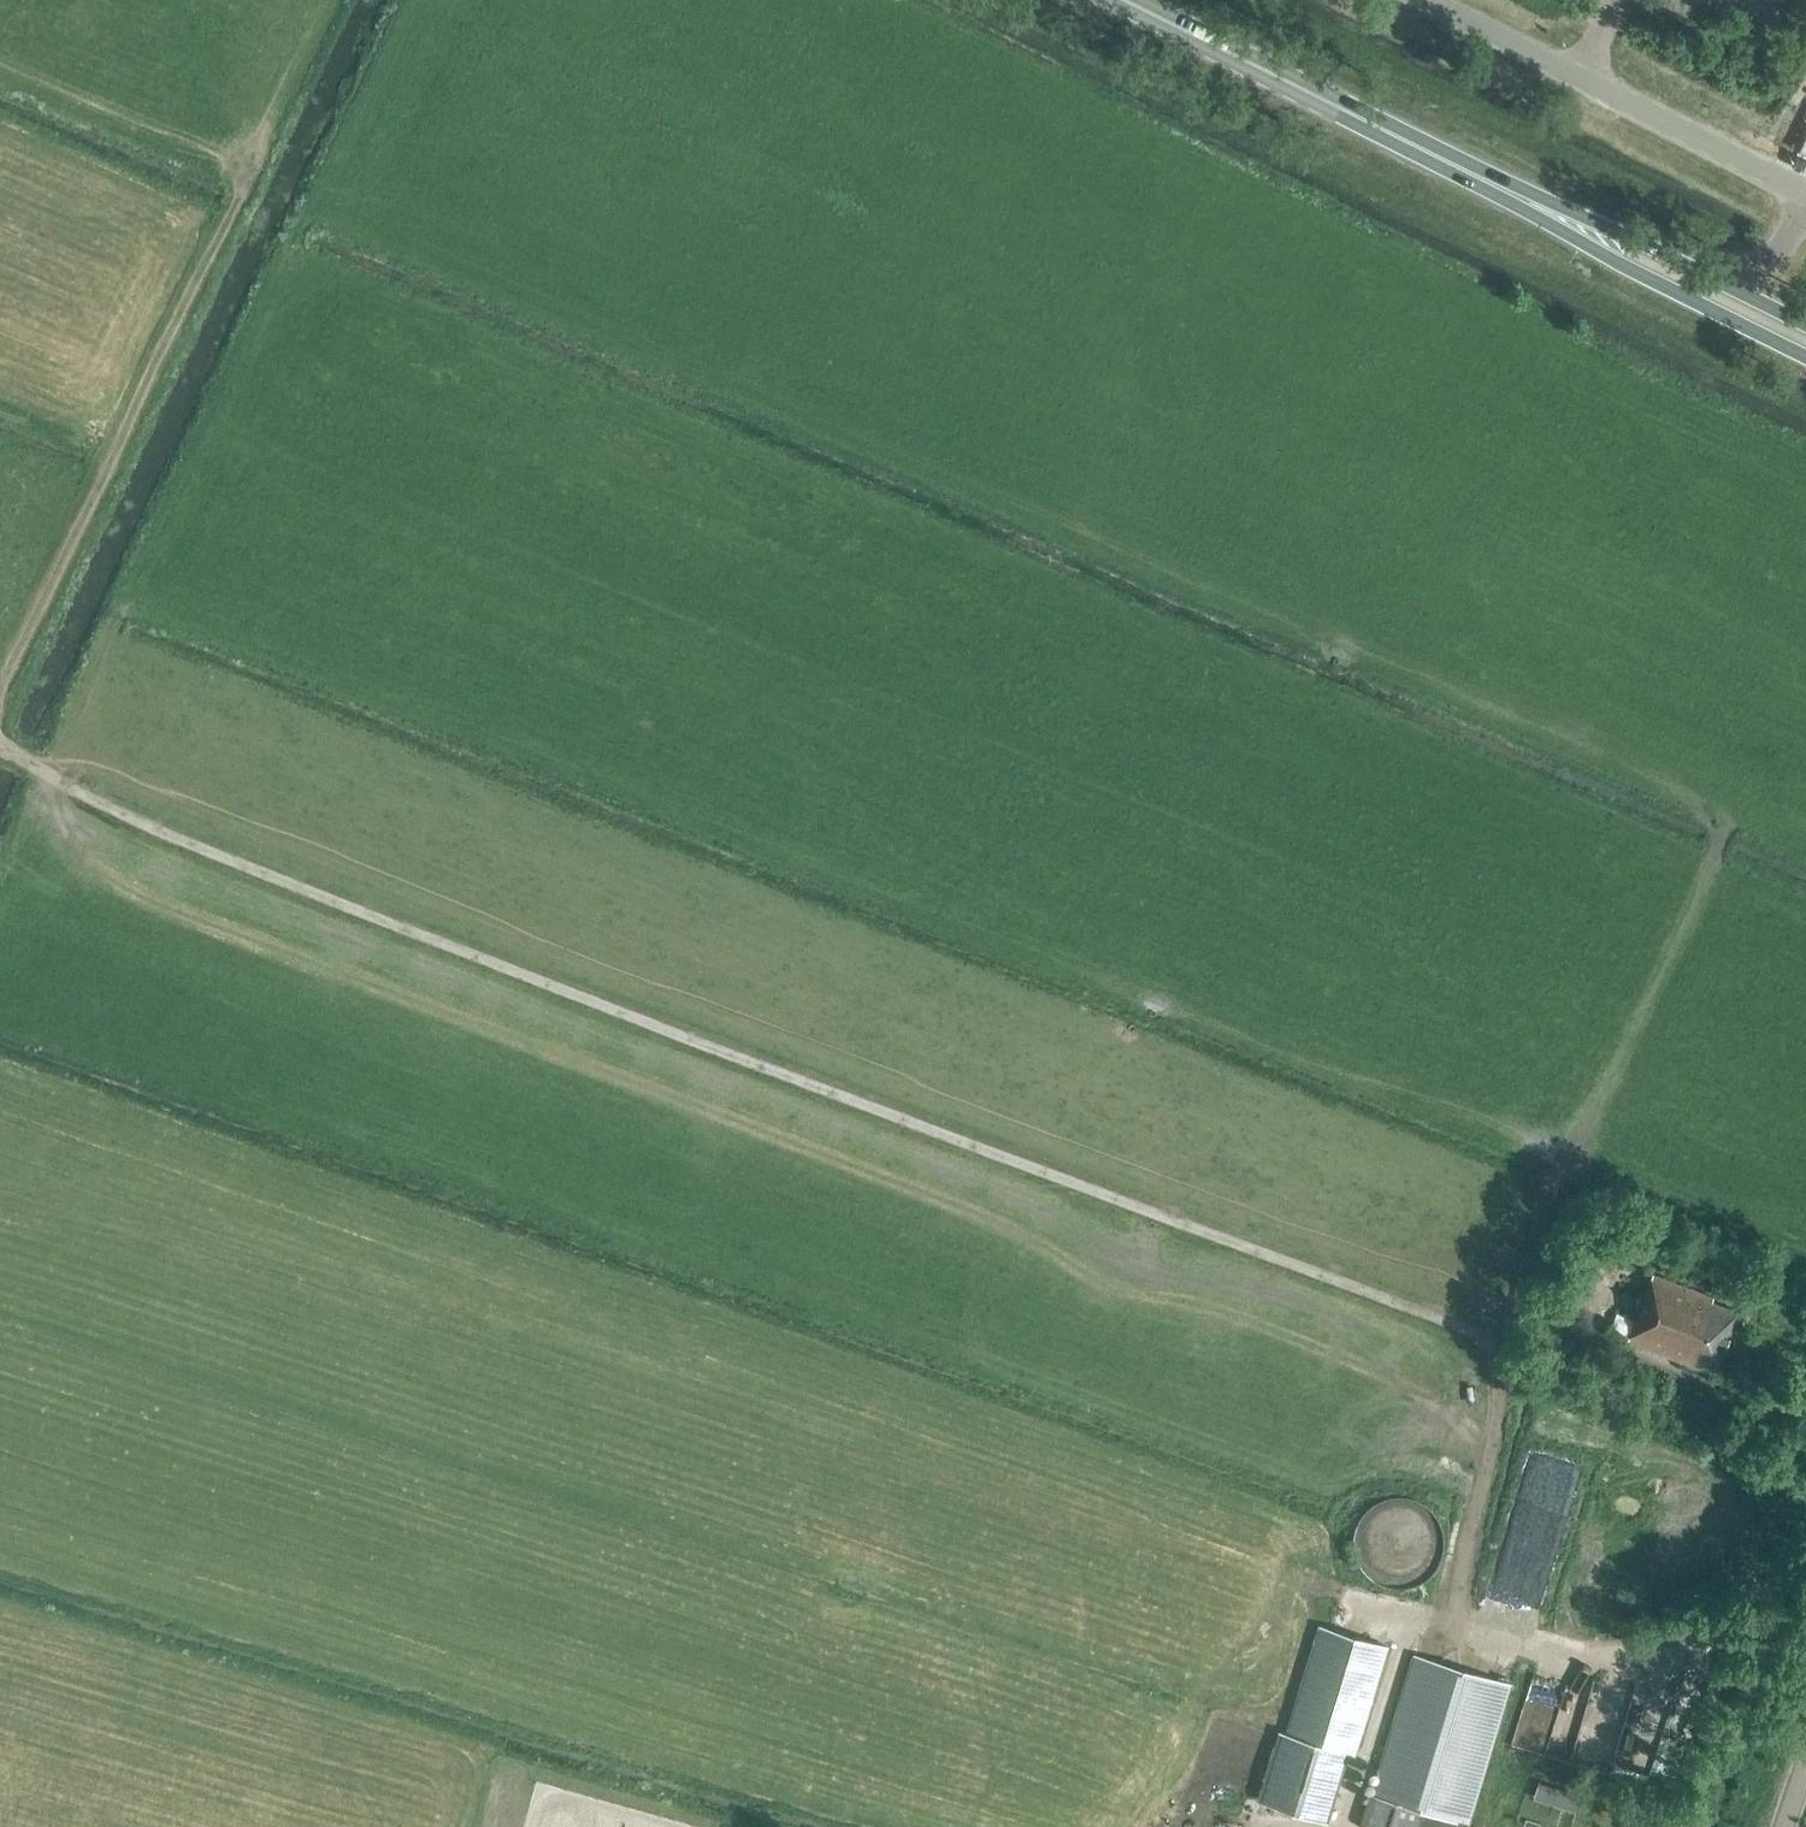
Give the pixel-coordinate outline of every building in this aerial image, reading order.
[(1713,1372),(1715,1368),(1736,1310),(1711,1301),(1712,1297),(1651,1274),(1626,1340),(1713,1372)] [(1724,1289),(1727,1280),(1717,1276),(1714,1286),(1724,1289)] [(1375,1507),(1367,1515),(1362,1523),(1359,1530),(1357,1537),(1357,1544),(1358,1551),(1359,1556),(1363,1564),(1369,1574),(1376,1580),(1382,1584),(1391,1588),(1399,1589),(1408,1589),(1417,1588),(1426,1584),(1431,1579),(1436,1574),(1440,1569),(1444,1562),(1446,1555),(1448,1546),(1447,1537),(1445,1530),(1443,1523),(1438,1515),(1432,1509),(1425,1503),(1420,1500),(1413,1498),(1407,1497),(1398,1497),(1391,1498),(1384,1501),(1375,1507)] [(1354,1755),(1387,1646),(1318,1626),(1285,1734),(1277,1732),(1256,1800),(1328,1822),(1349,1754),(1354,1755)] [(1366,1826),(1466,1826),(1467,1823),(1466,1823),(1508,1684),(1414,1655),(1362,1826),(1366,1826)]
